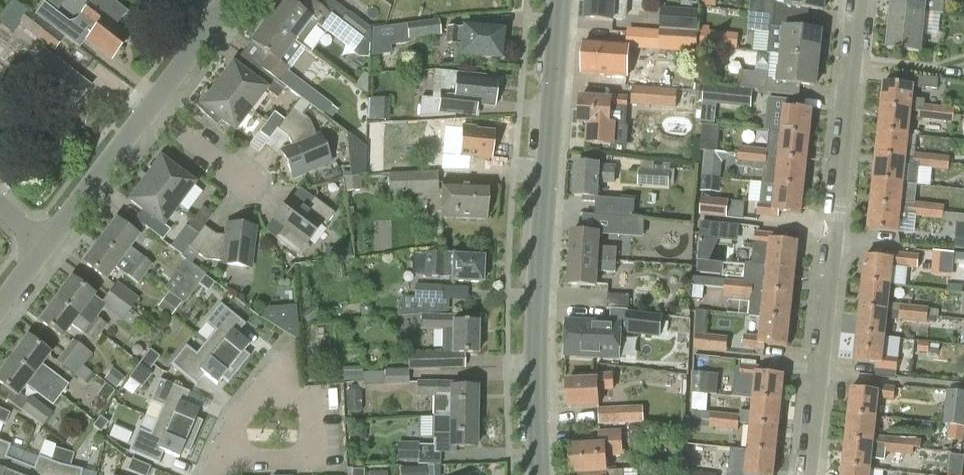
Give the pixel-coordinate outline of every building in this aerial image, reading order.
[(13,0),(0,17),(0,19),(14,30),(18,25),(53,52),(63,39),(13,0)] [(123,13),(106,0),(90,0),(75,20),(67,22),(43,3),(35,13),(78,47),(85,38),(110,58),(125,39),(112,28),(123,13)] [(310,0),(300,12),(284,0),(282,0),(266,21),(300,46),(300,45),(310,53),(328,30),(345,43),(352,33),(310,0)] [(584,21),(611,23),(611,21),(622,22),(627,17),(628,1),(639,2),(639,0),(586,0),(584,21)] [(774,17),(776,0),(750,0),(749,15),(774,17)] [(787,8),(822,11),(823,0),(788,0),(787,8)] [(924,14),(925,12),(943,14),(945,1),(931,0),(892,0),(890,23),(905,25),(906,12),(924,14)] [(324,11),(352,33),(353,33),(369,45),(370,31),(332,1),(324,11)] [(662,17),(699,20),(700,10),(663,7),(662,17)] [(920,54),(924,14),(906,12),(905,25),(890,23),(887,51),(920,54)] [(773,28),(774,17),(749,15),(747,30),(769,32),(767,53),(782,55),(782,57),(817,60),(820,33),(785,29),(773,28)] [(661,19),(660,27),(697,28),(697,21),(661,19)] [(284,66),(300,46),(266,21),(241,54),(284,87),(298,98),(309,107),(310,105),(330,121),(337,112),(287,73),(289,70),(284,66)] [(396,39),(439,34),(438,21),(414,23),(415,25),(395,27),(396,39)] [(500,31),(446,26),(444,44),(463,46),(462,53),(498,57),(498,56),(502,54),(503,45),(499,42),(500,31)] [(390,43),(391,30),(373,29),(372,42),(390,43)] [(697,31),(669,29),(659,29),(659,31),(657,51),(691,53),(696,54),(697,45),(697,31)] [(722,47),(723,33),(699,31),(698,45),(722,47)] [(629,49),(583,46),(581,75),(627,79),(629,49)] [(60,120),(87,86),(42,51),(20,79),(51,103),(46,109),(60,120)] [(275,99),(284,87),(241,54),(232,65),(231,65),(215,86),(248,109),(263,89),(275,99)] [(814,88),(817,60),(782,57),(781,67),(778,66),(776,81),(767,80),(768,74),(743,71),(741,88),(761,90),(760,92),(765,93),(766,83),(814,88)] [(367,95),(368,79),(362,74),(353,86),(367,95)] [(483,81),(483,78),(466,76),(465,79),(433,76),(431,99),(420,98),(419,117),(454,115),(455,102),(493,106),(495,82),(483,81)] [(937,90),(938,80),(938,79),(915,76),(913,87),(937,90)] [(963,119),(963,116),(954,115),(954,109),(924,105),(925,100),(912,99),(913,88),(883,85),(881,109),(910,113),(911,111),(918,112),(918,113),(963,119)] [(232,130),(248,109),(215,86),(209,94),(204,91),(203,92),(204,93),(194,106),(208,119),(212,115),(232,130)] [(702,103),(716,104),(716,105),(744,108),(746,90),(704,86),(702,103)] [(688,108),(689,91),(631,88),(631,105),(688,108)] [(613,146),(614,127),(609,126),(611,108),(626,109),(627,97),(612,95),(611,101),(582,98),(580,124),(588,125),(587,144),(613,146)] [(369,97),(367,119),(383,120),(384,98),(369,97)] [(302,116),(309,107),(298,98),(282,120),(275,129),(286,137),(290,146),(280,151),(291,178),(328,162),(317,135),(314,136),(308,120),(302,116)] [(769,98),(768,113),(771,113),(769,131),(769,133),(781,135),(810,138),(813,111),(790,109),(791,101),(769,98)] [(908,134),(910,113),(881,109),(878,134),(908,137),(908,134)] [(275,129),(282,120),(272,112),(257,132),(267,140),(275,129)] [(918,113),(918,118),(963,123),(963,119),(918,113)] [(475,131),(476,127),(461,125),(461,128),(440,125),(438,141),(460,143),(459,154),(489,157),(492,132),(475,131)] [(702,136),(715,137),(716,127),(703,126),(702,136)] [(739,147),(739,150),(751,151),(750,158),(754,158),(766,160),(778,161),(807,164),(810,138),(781,135),(769,133),(767,150),(739,147)] [(917,135),(908,134),(908,137),(878,134),(875,158),(948,166),(949,158),(915,154),(917,135)] [(739,155),(738,162),(754,164),(754,158),(750,158),(751,151),(739,150),(739,155)] [(144,180),(176,204),(192,184),(172,169),(175,164),(158,154),(148,167),(147,166),(146,167),(151,171),(144,180)] [(449,171),(450,156),(429,155),(428,170),(449,171)] [(948,171),(948,166),(875,158),(873,182),(911,186),(913,167),(948,171)] [(764,167),(762,186),(804,190),(807,164),(778,161),(766,160),(766,167),(764,167)] [(704,179),(719,181),(721,165),(705,163),(704,179)] [(634,223),(634,219),(635,201),(595,198),(596,184),(614,185),(615,166),(575,164),(572,197),(591,198),(591,203),(605,204),(604,217),(612,217),(611,220),(634,223)] [(668,188),(670,166),(653,164),(653,170),(639,169),(637,186),(668,188)] [(388,196),(437,194),(436,172),(387,174),(388,196)] [(345,193),(362,191),(360,176),(343,177),(345,193)] [(161,225),(176,204),(144,180),(128,201),(147,215),(140,225),(161,240),(168,230),(161,225)] [(909,202),(911,186),(873,182),(870,206),(958,216),(958,215),(943,213),(944,206),(909,202)] [(485,221),(487,186),(441,183),(439,219),(485,221)] [(758,205),(757,217),(777,220),(778,214),(801,217),(804,190),(762,186),(760,205),(758,205)] [(304,208),(298,204),(289,197),(271,220),(286,232),(278,242),(299,258),(308,246),(304,243),(320,222),(324,225),(333,213),(312,198),(304,208)] [(727,202),(703,199),(701,214),(725,217),(727,202)] [(957,222),(958,216),(870,206),(867,231),(897,234),(899,220),(914,222),(915,217),(957,222)] [(196,234),(202,226),(211,215),(201,207),(186,227),(196,234)] [(634,223),(611,220),(610,236),(644,238),(645,220),(634,219),(634,223)] [(98,241),(144,275),(152,265),(128,247),(136,237),(114,220),(98,241)] [(727,242),(729,225),(701,222),(699,239),(727,242)] [(955,249),(963,250),(963,224),(957,223),(957,224),(955,249)] [(189,265),(190,264),(197,255),(203,259),(220,262),(220,264),(249,268),(253,228),(224,224),(223,235),(213,234),(202,226),(196,234),(180,256),(185,260),(184,261),(189,265)] [(745,266),(795,271),(798,244),(775,242),(775,237),(755,234),(754,248),(768,249),(767,265),(745,263),(745,266)] [(569,263),(616,266),(617,249),(598,247),(599,238),(572,236),(569,263)] [(137,284),(144,275),(98,241),(82,262),(104,279),(113,266),(137,284)] [(452,253),(412,251),(412,265),(425,265),(424,276),(451,277),(450,281),(481,282),(482,257),(469,257),(469,253),(452,252),(452,253)] [(862,284),(890,287),(892,267),(917,269),(919,255),(888,252),(887,260),(865,257),(862,284)] [(953,278),(955,254),(933,252),(931,276),(953,278)] [(204,275),(190,264),(189,265),(184,261),(177,271),(185,278),(171,295),(182,303),(183,304),(204,275)] [(722,263),(698,261),(697,273),(722,275),(722,263)] [(615,273),(616,266),(569,263),(568,288),(595,290),(596,272),(615,273)] [(792,297),(795,271),(745,266),(743,282),(692,277),(691,285),(724,289),(724,290),(792,297)] [(213,283),(204,277),(198,284),(207,291),(213,283)] [(130,311),(108,294),(101,302),(70,278),(54,299),(100,334),(106,325),(96,318),(103,308),(121,322),(130,311)] [(108,294),(130,311),(139,299),(117,282),(108,294)] [(889,298),(890,287),(862,284),(859,310),(900,314),(899,321),(911,322),(912,315),(916,316),(916,309),(928,310),(928,308),(901,305),(901,300),(889,298)] [(439,313),(441,286),(414,285),(414,300),(411,300),(411,308),(431,309),(430,313),(439,313)] [(790,323),(792,297),(724,290),(724,295),(750,298),(748,317),(761,318),(761,320),(790,323)] [(170,317),(180,303),(167,294),(157,308),(170,317)] [(628,310),(629,295),(607,294),(606,309),(628,310)] [(93,343),(100,334),(54,299),(38,321),(59,337),(69,324),(93,343)] [(268,330),(298,330),(297,306),(268,307),(268,330)] [(927,324),(928,310),(916,309),(916,316),(912,315),(911,322),(927,324)] [(201,328),(211,336),(201,349),(234,375),(245,362),(239,358),(245,351),(231,340),(240,330),(216,310),(201,328)] [(696,328),(705,329),(707,311),(698,310),(696,328)] [(887,319),(899,321),(900,314),(859,310),(856,336),(885,339),(885,338),(887,319)] [(476,355),(477,322),(457,321),(457,315),(420,313),(419,330),(440,331),(440,349),(445,354),(476,355)] [(646,337),(684,341),(686,323),(648,319),(646,337)] [(787,349),(790,323),(761,320),(759,340),(743,338),(742,350),(763,352),(764,346),(787,349)] [(620,360),(621,326),(565,324),(564,359),(620,360)] [(726,348),(727,335),(699,334),(699,348),(711,350),(711,347),(726,348)] [(900,340),(885,338),(885,339),(856,336),(853,362),(876,365),(875,371),(897,373),(900,340)] [(10,358),(59,396),(68,384),(40,363),(47,354),(25,338),(10,358)] [(63,352),(82,366),(91,354),(72,340),(63,352)] [(223,389),(234,375),(201,349),(191,361),(181,352),(166,370),(190,390),(198,380),(212,391),(218,384),(223,389)] [(149,350),(143,358),(152,366),(159,357),(149,350)] [(75,376),(82,366),(63,352),(55,362),(75,376)] [(408,370),(438,370),(439,354),(408,354),(408,370)] [(59,396),(10,358),(0,371),(0,384),(2,386),(0,389),(0,395),(27,416),(20,426),(34,437),(52,414),(31,397),(28,401),(17,392),(23,384),(51,406),(59,396)] [(143,358),(138,366),(147,373),(152,366),(143,358)] [(138,366),(128,378),(141,388),(151,375),(147,373),(138,366)] [(752,401),(781,403),(783,377),(760,375),(761,369),(741,367),(740,380),(754,381),(752,401)] [(363,385),(407,383),(407,372),(362,374),(363,385)] [(568,411),(598,409),(597,391),(614,390),(613,373),(579,374),(580,383),(567,384),(568,411)] [(717,395),(718,374),(693,373),(692,393),(717,395)] [(158,380),(149,402),(161,408),(155,422),(195,438),(202,422),(195,420),(198,412),(183,405),(188,393),(158,380)] [(432,416),(476,416),(476,389),(456,389),(456,382),(416,382),(416,397),(432,397),(432,416)] [(848,416),(876,419),(878,400),(893,401),(895,389),(874,387),(873,391),(851,389),(848,416)] [(963,429),(963,393),(946,391),(942,423),(950,424),(949,427),(963,429)] [(778,430),(781,403),(752,401),(750,427),(778,430)] [(4,406),(0,412),(0,418),(5,422),(12,412),(4,406)] [(599,425),(628,424),(628,407),(598,408),(599,425)] [(726,424),(725,429),(738,431),(739,415),(711,412),(711,416),(722,417),(722,424),(726,424)] [(475,448),(476,416),(432,416),(432,440),(435,440),(435,444),(397,444),(396,461),(417,462),(417,464),(440,465),(440,453),(454,453),(454,448),(475,448)] [(710,428),(725,429),(726,424),(722,424),(722,417),(711,416),(710,428)] [(874,436),(876,419),(848,416),(845,442),(885,446),(884,453),(885,453),(897,455),(897,448),(901,448),(902,439),(874,436)] [(150,435),(137,430),(128,452),(158,465),(163,452),(178,459),(181,451),(188,454),(195,438),(155,422),(150,435)] [(108,431),(98,424),(92,432),(102,438),(108,431)] [(630,445),(635,444),(639,441),(642,437),(643,434),(642,429),(629,426),(630,445)] [(775,456),(778,430),(750,427),(747,453),(775,456)] [(963,429),(949,427),(948,441),(962,442),(963,429)] [(604,457),(623,456),(621,430),(597,431),(598,448),(570,450),(571,474),(605,474),(604,457)] [(897,448),(897,455),(913,456),(915,440),(902,439),(901,448),(897,448)] [(19,464),(5,458),(10,446),(0,442),(0,474),(15,474),(19,464)] [(884,461),(885,453),(884,453),(885,446),(845,442),(842,467),(870,471),(870,470),(871,460),(884,461)] [(65,449),(55,446),(52,457),(61,460),(65,449)] [(61,460),(71,463),(74,452),(65,449),(61,460)] [(775,456),(747,453),(746,470),(730,468),(729,474),(773,474),(775,456)] [(19,464),(15,474),(57,474),(60,466),(38,457),(33,469),(19,464)] [(131,460),(126,471),(136,474),(140,464),(131,460)] [(963,465),(951,463),(949,474),(962,474),(963,465)] [(136,474),(137,474),(147,474),(150,467),(140,464),(136,474)] [(346,474),(356,474),(356,465),(346,465),(346,474)] [(82,470),(60,466),(57,474),(81,474),(82,470)]
